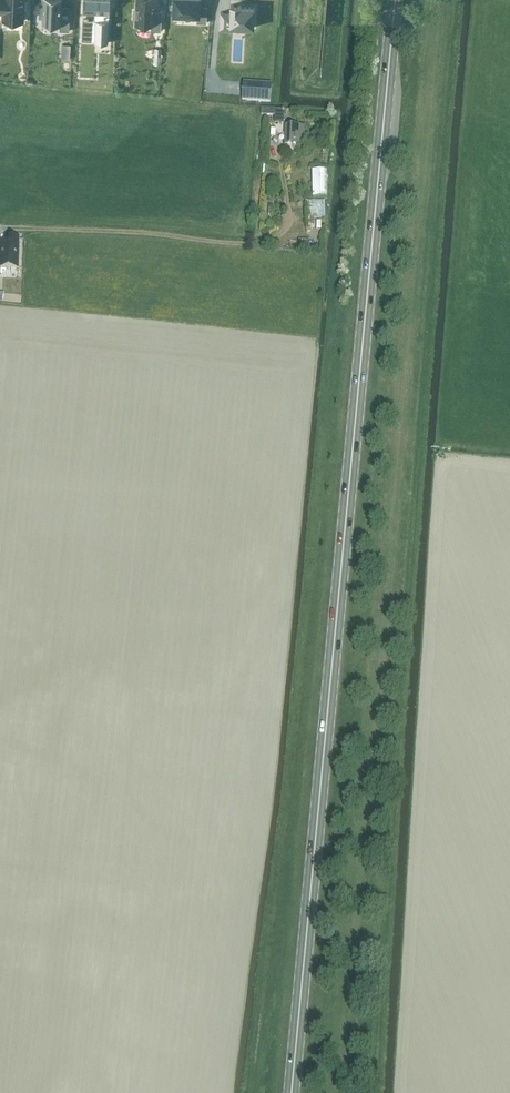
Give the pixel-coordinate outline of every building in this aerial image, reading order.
[(4,13),(4,21),(24,22),(25,0),(0,0),(0,13),(4,13)] [(39,18),(43,18),(43,24),(60,25),(60,30),(70,31),(71,8),(62,7),(62,0),(44,0),(44,6),(40,6),(39,18)] [(83,12),(96,13),(96,19),(87,19),(87,33),(95,33),(94,41),(94,42),(95,42),(95,40),(108,40),(108,43),(110,0),(84,0),(83,12)] [(133,19),(136,19),(135,23),(135,29),(153,30),(161,31),(161,17),(154,16),(155,0),(137,0),(136,11),(134,11),(133,19)] [(174,14),(198,15),(197,22),(206,22),(207,6),(199,6),(199,0),(175,0),(174,14)] [(221,12),(220,30),(230,31),(231,26),(245,27),(254,27),(255,7),(241,6),(241,5),(231,5),(230,12),(221,12)] [(244,82),(242,100),(270,102),(272,84),(244,82)] [(275,116),(275,123),(284,124),(285,110),(275,110),(275,116)] [(304,147),(305,128),(287,126),(285,142),(294,143),(294,146),(304,147)] [(328,197),(327,170),(313,170),(313,197),(328,197)] [(313,246),(313,237),(302,236),(302,246),(313,246)] [(1,274),(1,268),(18,268),(19,238),(6,237),(6,244),(0,243),(0,259),(0,274),(1,274)]
